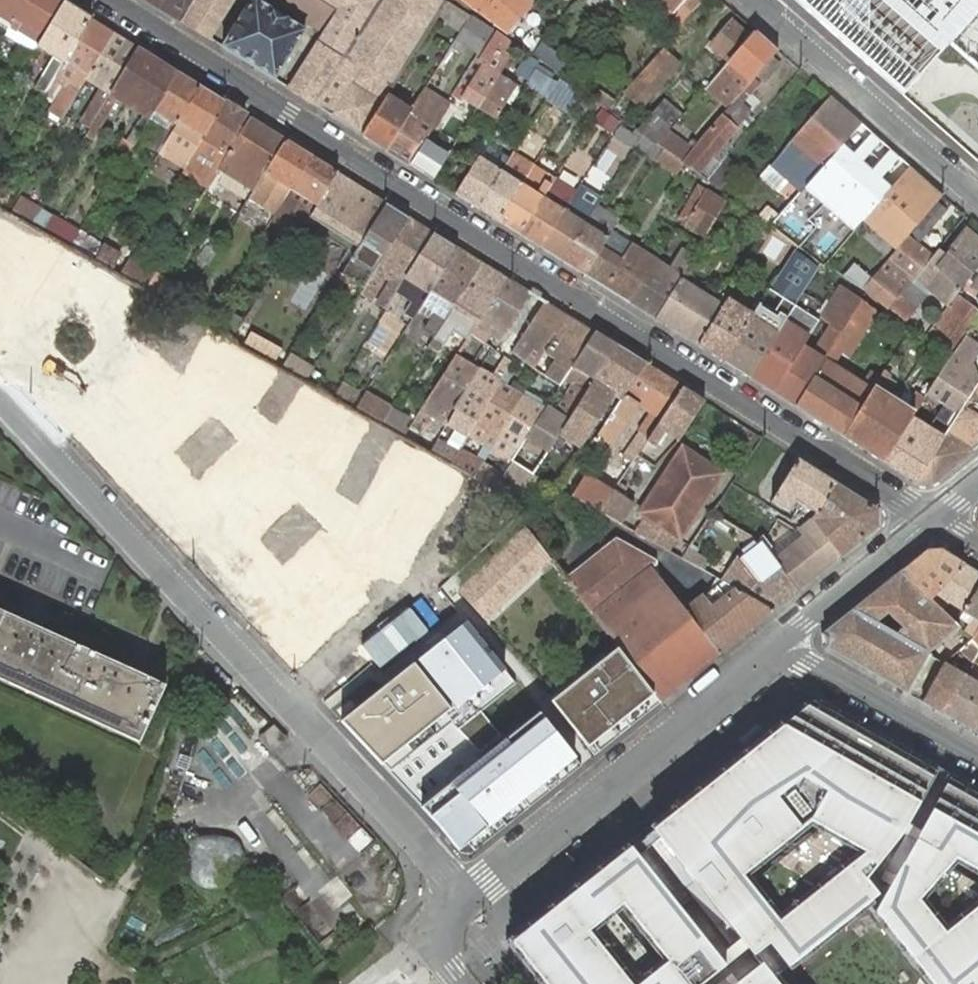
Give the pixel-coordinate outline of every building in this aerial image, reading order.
[(12,23),(26,0),(0,0),(0,16),(12,23)] [(64,2),(62,0),(26,0),(12,23),(7,31),(5,35),(34,52),(36,48),(64,2)] [(181,21),(194,0),(156,0),(163,5),(166,5),(167,3),(171,5),(167,13),(181,21)] [(181,21),(210,40),(235,0),(194,0),(181,21)] [(223,47),(274,80),(305,31),(256,0),(252,0),(223,47)] [(322,34),(287,88),(315,106),(317,107),(326,112),(362,135),(385,98),(396,81),(437,16),(445,3),(440,0),(268,0),(322,34)] [(532,5),(527,0),(462,0),(508,32),(511,29),(530,8),(532,5)] [(625,11),(635,0),(612,0),(625,11)] [(666,20),(673,11),(661,0),(644,0),(666,20)] [(703,0),(661,0),(673,11),(666,20),(677,30),(703,0)] [(899,89),(943,41),(977,73),(977,0),(798,0),(899,89)] [(446,1),(445,3),(437,16),(460,31),(469,16),(446,1)] [(51,83),(91,18),(64,2),(36,48),(57,60),(51,70),(48,68),(36,89),(45,94),(51,83)] [(530,8),(511,29),(533,49),(538,43),(552,27),(530,8)] [(7,31),(12,23),(0,16),(0,27),(7,31)] [(493,31),(469,16),(460,31),(484,46),(493,31)] [(86,80),(115,33),(91,18),(51,83),(56,86),(60,80),(66,84),(52,106),(49,111),(62,119),(86,80)] [(732,21),(710,45),(727,59),(748,35),(732,21)] [(772,58),(778,51),(754,30),(727,61),(704,87),(713,96),(729,78),(725,75),(733,66),(751,82),(754,79),(760,72),(772,58)] [(111,93),(139,48),(115,33),(86,80),(101,90),(76,130),(85,135),(95,119),(111,93)] [(513,55),(516,50),(497,34),(492,40),(481,58),(482,63),(461,96),(479,108),(501,74),(509,62),(511,57),(513,55)] [(533,49),(529,54),(539,61),(550,69),(559,76),(565,80),(572,71),(557,59),(538,43),(533,49)] [(155,108),(178,72),(155,58),(139,48),(111,93),(95,119),(101,123),(117,97),(143,113),(126,139),(133,143),(151,115),(155,108)] [(624,94),(640,109),(665,80),(678,65),(668,55),(662,51),(624,94)] [(518,59),(513,55),(511,57),(509,62),(514,66),(518,59)] [(534,69),(538,63),(527,56),(515,75),(526,82),(534,69)] [(779,65),(772,58),(760,72),(768,78),(779,65)] [(555,82),(534,69),(526,82),(525,84),(537,92),(546,98),(551,88),(555,82)] [(181,118),(200,86),(178,72),(155,108),(178,122),(181,118)] [(501,74),(479,108),(498,119),(518,85),(501,74)] [(558,78),(555,82),(551,88),(566,98),(572,88),(558,78)] [(727,156),(728,155),(721,148),(751,113),(741,104),(759,84),(754,79),(751,82),(696,145),(682,160),(707,179),(727,156)] [(47,102),(52,106),(66,84),(60,80),(56,86),(50,97),(47,102)] [(396,81),(385,98),(409,113),(419,96),(396,81)] [(50,97),(56,86),(51,83),(45,94),(50,97)] [(537,92),(525,84),(519,93),(530,101),(537,92)] [(205,134),(225,102),(200,86),(181,118),(196,128),(175,162),(185,168),(203,137),(205,134)] [(572,103),(579,93),(572,88),(566,98),(572,103)] [(424,89),(419,96),(432,104),(430,108),(441,115),(448,104),(424,89)] [(606,110),(614,102),(600,90),(592,100),(600,106),(606,110)] [(595,104),(579,93),(572,103),(589,114),(595,104)] [(409,113),(386,150),(410,165),(441,115),(430,108),(432,104),(419,96),(409,113)] [(848,138),(860,124),(830,96),(791,141),(784,148),(774,161),(770,165),(757,180),(770,192),(783,177),(777,171),(781,166),(785,170),(795,158),(798,160),(804,153),(821,168),(843,144),(848,138)] [(385,98),(362,135),(386,150),(409,113),(385,98)] [(639,131),(655,143),(656,142),(663,135),(666,131),(670,126),(671,125),(677,118),(683,111),(668,98),(639,131)] [(233,145),(250,117),(245,114),(225,102),(205,134),(203,137),(223,149),(228,142),(233,145)] [(178,122),(155,108),(151,115),(166,125),(173,130),(178,122)] [(598,110),(593,119),(610,131),(615,122),(598,110)] [(259,183),(286,140),(250,117),(233,145),(224,159),(220,166),(256,188),(259,183)] [(91,139),(101,123),(95,119),(85,135),(91,139)] [(627,130),(619,124),(609,139),(618,145),(627,130)] [(173,130),(166,125),(153,144),(161,150),(173,130)] [(682,160),(696,145),(671,125),(670,126),(666,131),(663,135),(656,142),(655,143),(654,145),(661,150),(679,164),(682,160)] [(639,137),(627,130),(618,145),(614,151),(626,158),(633,147),(639,137)] [(854,154),(843,144),(805,187),(853,229),(890,187),(880,178),(899,156),(890,149),(873,169),(864,162),(881,142),(872,133),(854,154)] [(658,150),(639,137),(633,147),(648,155),(653,158),(658,150)] [(127,153),(133,143),(126,139),(123,142),(119,149),(127,153)] [(285,199),(311,156),(286,140),(259,183),(285,199)] [(433,180),(449,156),(427,142),(412,166),(433,180)] [(679,164),(658,150),(653,158),(678,175),(684,167),(679,164)] [(815,175),(821,168),(804,153),(798,160),(803,165),(815,175)] [(199,183),(207,188),(220,166),(224,159),(219,155),(214,158),(199,183)] [(301,232),(310,217),(338,172),(311,156),(285,199),(275,215),(301,232)] [(479,156),(455,193),(478,207),(501,170),(480,156),(479,156)] [(739,166),(727,156),(707,179),(719,189),(739,166)] [(506,163),(501,170),(518,180),(522,173),(509,165),(506,163)] [(815,175),(803,165),(787,183),(799,193),(805,187),(815,175)] [(501,170),(478,207),(499,221),(522,183),(527,176),(522,173),(518,180),(501,170)] [(358,247),(386,202),(338,172),(310,217),(358,247)] [(527,176),(522,183),(538,193),(544,182),(529,172),(527,176)] [(895,218),(888,225),(898,233),(910,220),(913,223),(934,198),(907,175),(881,205),(895,218)] [(522,183),(499,221),(520,234),(543,196),(551,184),(553,180),(548,177),(544,182),(538,193),(522,183)] [(551,184),(543,196),(560,206),(564,200),(569,203),(573,196),(575,193),(569,190),(567,194),(551,184)] [(579,186),(575,193),(573,196),(594,209),(596,205),(600,199),(579,186)] [(9,192),(0,187),(0,208),(9,192)] [(679,218),(688,224),(704,197),(695,191),(679,218)] [(543,196),(520,234),(541,247),(565,209),(569,203),(564,200),(560,206),(543,196)] [(565,209),(541,247),(562,260),(585,223),(594,209),(573,196),(569,203),(565,209)] [(17,219),(29,226),(39,209),(16,197),(7,213),(13,217),(17,219)] [(704,197),(688,224),(703,233),(719,207),(704,197)] [(946,208),(938,201),(912,231),(921,238),(946,208)] [(380,261),(409,217),(386,202),(358,247),(374,258),(357,284),(362,287),(360,289),(362,291),(370,277),(380,261)] [(585,223),(562,260),(584,274),(600,249),(607,237),(610,233),(611,230),(618,219),(596,205),(594,209),(585,223)] [(874,213),(888,225),(895,218),(881,205),(874,213)] [(65,246),(68,247),(77,232),(78,231),(60,221),(51,216),(39,209),(29,226),(31,227),(41,232),(43,233),(65,246)] [(400,287),(434,233),(409,217),(380,261),(390,268),(398,273),(388,289),(395,294),(400,287)] [(753,234),(764,241),(770,231),(759,224),(753,234)] [(977,265),(977,239),(965,228),(936,267),(937,268),(929,277),(945,291),(941,296),(949,303),(955,295),(977,265)] [(70,248),(91,261),(101,245),(77,232),(68,247),(70,248)] [(430,291),(458,247),(434,233),(400,287),(417,297),(409,309),(396,329),(403,333),(423,301),(430,291)] [(600,249),(584,274),(604,286),(631,303),(656,262),(610,233),(607,237),(600,249)] [(889,258),(863,288),(890,307),(911,281),(913,278),(934,254),(909,235),(889,258)] [(437,337),(483,263),(458,247),(430,291),(444,299),(437,310),(425,329),(437,337)] [(656,262),(631,303),(656,319),(681,278),(686,271),(692,260),(686,256),(689,251),(685,249),(671,271),(656,262)] [(750,320),(724,362),(749,378),(773,339),(775,336),(818,268),(794,250),(752,317),(750,320)] [(146,282),(154,268),(135,257),(127,271),(146,282)] [(849,270),(861,280),(870,269),(858,259),(849,270)] [(380,283),(390,268),(380,261),(370,277),(380,283)] [(470,334),(507,278),(483,263),(437,337),(445,342),(459,351),(470,334)] [(177,282),(156,270),(144,290),(165,302),(177,282)] [(371,299),(380,283),(370,277),(362,291),(361,292),(371,299)] [(498,342),(531,293),(507,278),(470,334),(480,341),(485,334),(498,342)] [(681,278),(656,319),(699,346),(724,304),(727,301),(729,297),(722,294),(718,300),(681,278)] [(921,290),(911,281),(890,307),(901,314),(921,290)] [(861,300),(841,286),(820,319),(836,329),(824,343),(820,352),(826,357),(842,332),(861,300)] [(417,297),(400,287),(395,294),(392,299),(409,309),(417,297)] [(423,301),(437,310),(444,299),(430,291),(423,301)] [(361,292),(358,297),(368,303),(371,299),(361,292)] [(927,332),(922,338),(937,349),(942,343),(951,349),(977,312),(955,295),(949,303),(927,332)] [(2,353),(24,314),(0,300),(0,352),(2,353)] [(824,361),(795,407),(843,436),(872,390),(873,386),(880,377),(872,371),(863,385),(851,377),(845,374),(834,366),(841,354),(849,359),(878,312),(861,300),(842,332),(826,357),(824,361)] [(534,368),(567,316),(545,301),(521,337),(510,353),(534,368)] [(724,304),(699,346),(724,362),(750,320),(752,317),(731,304),(727,301),(724,304)] [(199,321),(207,326),(215,313),(195,302),(188,315),(199,321)] [(573,367),(595,333),(567,316),(534,368),(539,371),(561,385),(565,378),(573,367)] [(225,317),(217,332),(233,341),(242,326),(225,317)] [(594,381),(616,347),(595,333),(573,367),(565,378),(561,385),(570,391),(574,384),(582,372),(594,381)] [(972,341),(964,335),(948,357),(946,360),(962,369),(976,351),(968,346),(972,341)] [(441,350),(445,342),(437,337),(432,344),(441,350)] [(773,339),(749,378),(774,393),(798,355),(773,339)] [(972,341),(968,346),(976,351),(977,349),(977,345),(972,341)] [(798,355),(774,393),(795,407),(824,361),(811,352),(813,348),(810,347),(811,345),(806,342),(798,355)] [(224,399),(204,417),(273,489),(311,453),(235,373),(252,357),(240,345),(204,379),(224,399)] [(625,395),(644,365),(616,347),(594,381),(569,418),(560,433),(555,441),(549,450),(542,460),(533,473),(546,482),(572,441),(577,444),(611,393),(614,388),(625,395)] [(811,352),(824,361),(826,357),(820,352),(813,348),(811,352)] [(281,368),(304,382),(313,368),(290,354),(281,368)] [(446,424),(478,369),(456,357),(421,410),(442,422),(446,424)] [(946,360),(924,395),(943,406),(936,418),(950,426),(958,414),(977,380),(977,378),(962,369),(946,360)] [(638,454),(644,446),(682,388),(644,365),(625,395),(622,400),(587,452),(598,459),(605,448),(607,449),(619,431),(632,412),(637,403),(652,413),(645,423),(646,424),(624,457),(627,459),(623,465),(629,468),(638,454)] [(467,437),(501,382),(478,369),(446,424),(467,437)] [(975,449),(977,446),(977,380),(958,414),(950,426),(948,430),(975,449)] [(491,449),(523,395),(501,382),(467,437),(490,450),(491,449)] [(872,390),(843,436),(884,462),(910,419),(914,412),(873,386),(872,390)] [(615,395),(622,400),(625,395),(614,388),(611,393),(615,395)] [(669,426),(682,435),(704,401),(682,388),(644,446),(649,449),(653,445),(656,447),(658,444),(665,433),(669,426)] [(496,452),(512,461),(546,407),(523,395),(491,449),(490,450),(486,457),(474,477),(494,488),(503,475),(488,467),(496,452)] [(371,420),(381,426),(388,413),(365,401),(358,413),(371,420)] [(512,461),(533,473),(542,460),(533,455),(539,444),(549,450),(555,441),(560,433),(569,418),(548,405),(546,407),(512,461)] [(381,426),(399,436),(409,420),(391,410),(388,413),(381,426)] [(438,428),(442,422),(421,410),(417,415),(438,428)] [(910,419),(884,462),(916,482),(943,439),(910,419)] [(668,435),(678,441),(682,435),(669,426),(665,433),(668,435)] [(420,448),(429,453),(437,439),(441,433),(433,428),(426,440),(408,429),(403,438),(420,448)] [(943,439),(916,482),(918,483),(933,483),(975,449),(948,430),(943,439)] [(429,453),(450,464),(457,453),(458,452),(437,439),(429,453)] [(637,533),(667,550),(679,531),(683,534),(723,473),(683,447),(637,517),(645,522),(637,533)] [(463,471),(474,477),(486,457),(475,450),(469,460),(457,453),(450,464),(463,471)] [(310,495),(359,545),(401,505),(352,454),(310,495)] [(815,513),(834,483),(797,460),(772,501),(789,512),(796,501),(801,504),(815,513)] [(512,509),(546,482),(533,473),(512,461),(508,465),(503,475),(494,488),(497,490),(512,509)] [(576,499),(600,512),(612,494),(590,482),(584,479),(578,490),(574,497),(576,499)] [(811,520),(840,556),(878,527),(877,510),(834,483),(815,513),(811,520)] [(622,524),(630,512),(635,505),(622,497),(627,490),(619,484),(616,488),(614,491),(612,494),(600,512),(622,524)] [(622,524),(626,527),(634,514),(630,512),(622,524)] [(645,522),(637,517),(629,529),(637,533),(645,522)] [(798,590),(840,556),(811,520),(798,529),(803,535),(773,559),(798,590)] [(768,552),(773,559),(803,535),(798,529),(773,548),(768,552)] [(553,562),(526,532),(459,593),(486,623),(553,562)] [(662,701),(773,611),(723,583),(722,582),(685,611),(652,568),(656,564),(655,562),(615,538),(565,578),(569,584),(618,647),(662,701)] [(768,552),(773,548),(767,540),(762,544),(768,552)] [(773,611),(798,590),(773,559),(768,552),(762,544),(760,543),(739,559),(723,583),(773,611)] [(929,599),(963,564),(941,550),(927,551),(901,572),(929,599)] [(977,587),(977,573),(963,564),(929,599),(943,612),(943,611),(948,603),(963,612),(977,587)] [(902,638),(927,652),(959,626),(955,623),(943,612),(929,599),(901,572),(852,611),(902,638)] [(963,612),(976,620),(972,626),(977,629),(977,628),(977,587),(963,612)] [(959,618),(963,612),(948,603),(943,611),(958,620),(959,618)] [(139,742),(165,685),(0,610),(0,679),(139,742)] [(825,646),(879,677),(902,638),(852,611),(824,633),(825,646)] [(959,618),(972,626),(976,620),(963,612),(959,618)] [(456,617),(334,717),(380,773),(430,733),(424,726),(440,713),(445,719),(485,687),(480,681),(497,668),(456,617)] [(879,677),(905,691),(912,678),(927,652),(902,638),(879,677)] [(977,652),(977,645),(973,640),(967,646),(976,654),(977,652)] [(552,700),(595,754),(662,701),(618,647),(552,700)] [(921,700),(945,714),(967,675),(971,669),(966,666),(962,672),(944,662),(921,700)] [(967,675),(977,681),(977,672),(971,669),(967,675)] [(967,726),(977,707),(977,681),(967,675),(945,714),(967,726)] [(804,690),(665,805),(500,938),(536,983),(622,983),(586,938),(621,910),(664,966),(641,983),(771,983),(766,978),(862,902),(928,983),(977,983),(977,900),(937,933),(912,901),(946,860),(977,877),(977,791),(804,690)] [(977,732),(977,707),(967,726),(977,732)] [(443,790),(415,813),(442,846),(473,850),(579,766),(534,712),(441,785),(443,790)] [(272,727),(260,738),(274,753),(289,739),(274,724),(272,727)] [(222,740),(206,751),(220,772),(236,762),(222,740)] [(199,832),(191,837),(187,843),(185,846),(184,855),(183,864),(184,873),(192,882),(200,887),(208,890),(215,889),(224,887),(232,882),(238,875),(242,867),(243,860),(243,851),(239,842),(231,836),(221,834),(208,832),(199,832)]
